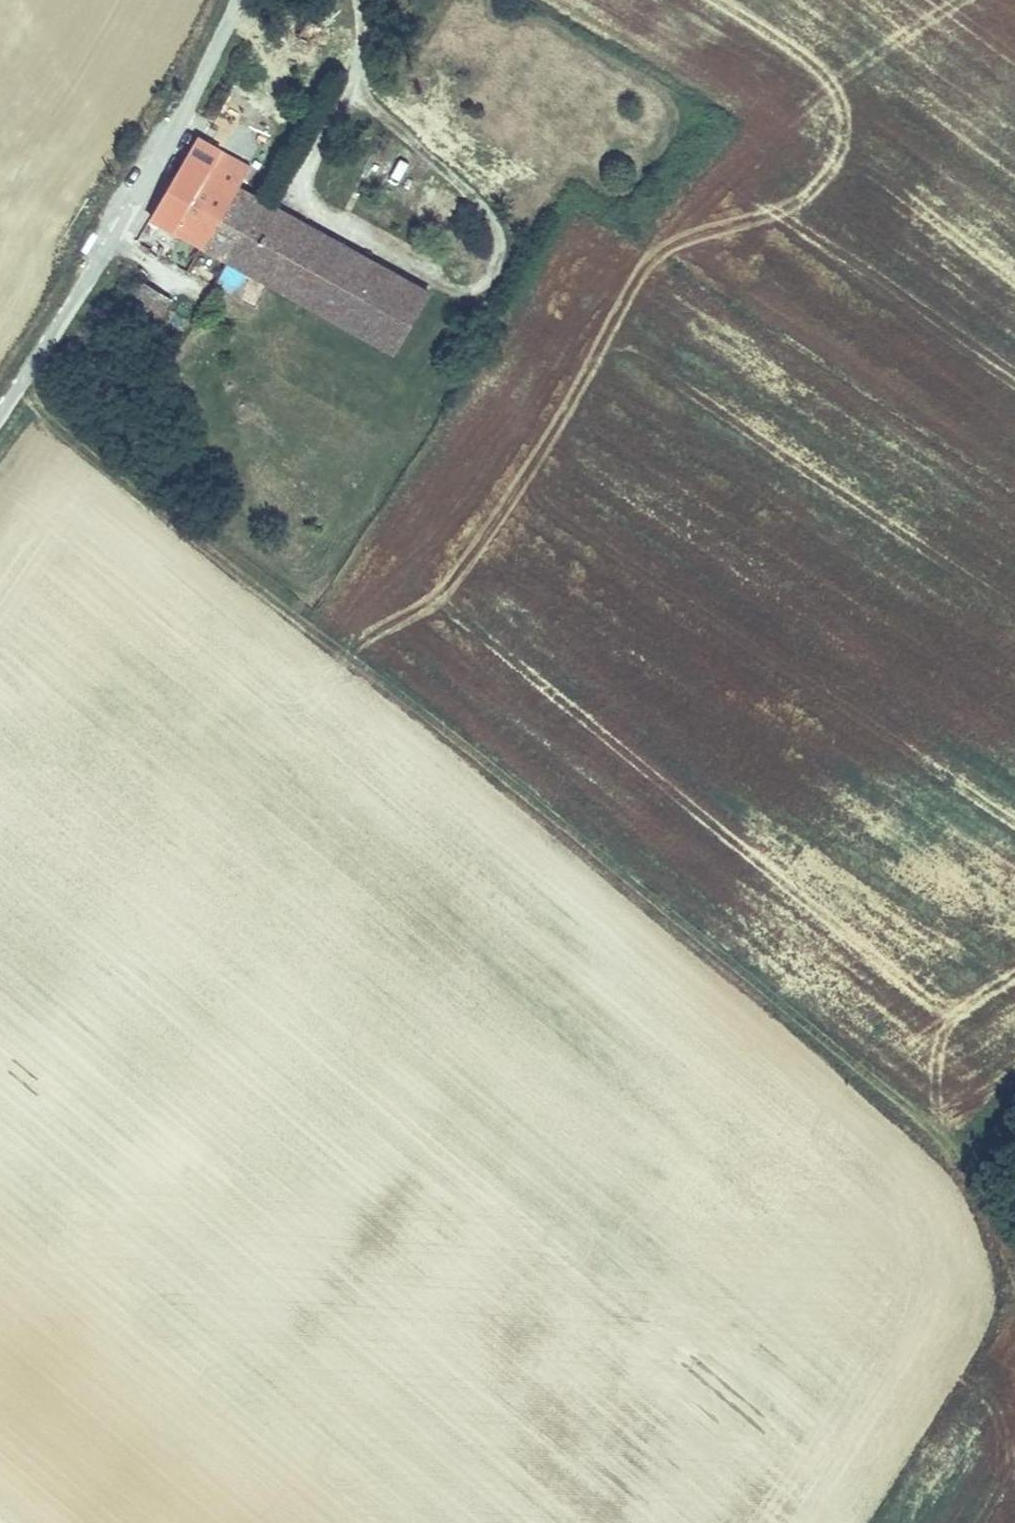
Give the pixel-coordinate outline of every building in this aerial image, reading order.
[(147,222),(300,307),(334,249),(237,193),(247,170),(193,139),(147,222)] [(334,249),(300,307),(391,358),(422,300),(334,249)]
